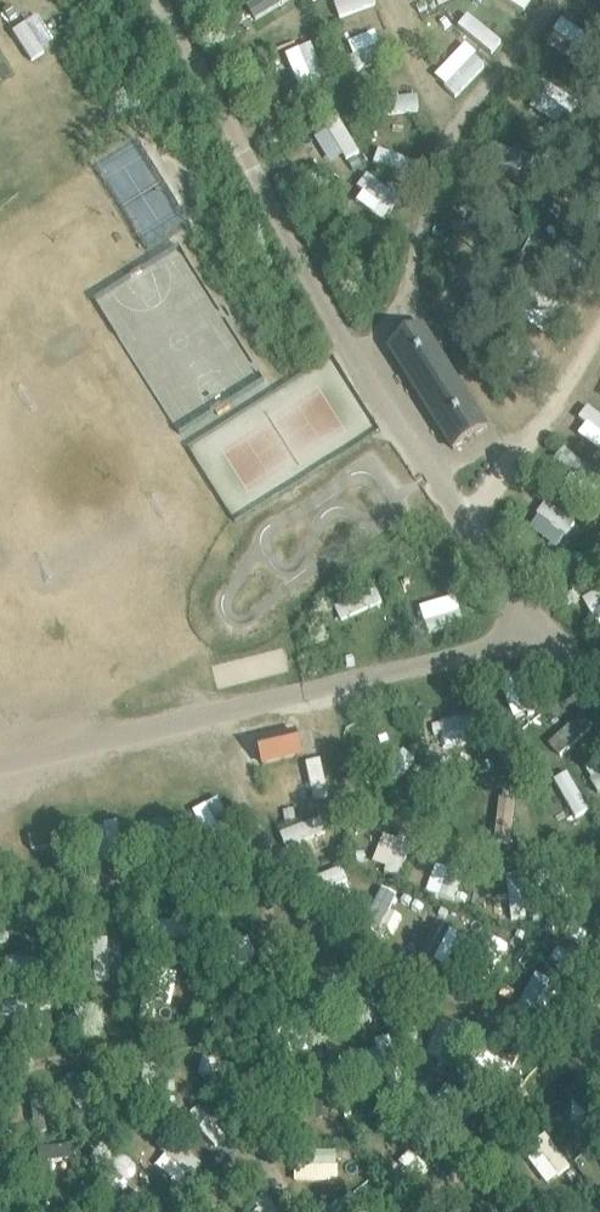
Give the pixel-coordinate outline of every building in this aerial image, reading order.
[(334,235),(329,225),(317,231),(323,241),(334,235)] [(525,255),(517,251),(511,262),(519,266),(525,255)] [(470,292),(463,299),(469,305),(476,298),(470,292)] [(387,348),(451,451),(487,428),(424,326),(387,348)] [(295,731),(255,741),(262,765),(301,757),(295,731)] [(521,952),(513,963),(522,969),(530,958),(521,952)] [(327,1077),(326,1064),(316,1065),(316,1078),(327,1077)] [(348,1086),(337,1083),(334,1094),(345,1097),(348,1086)]
